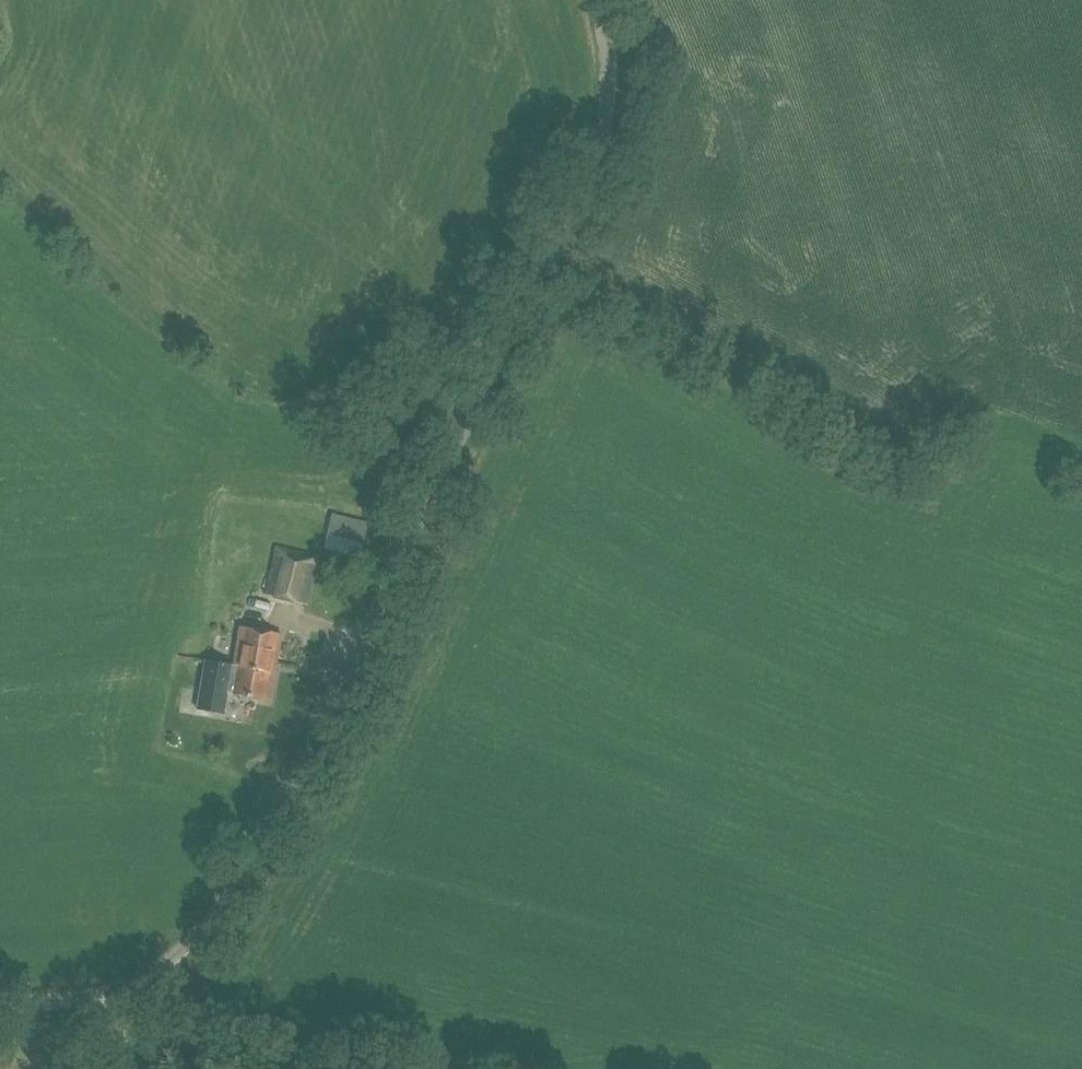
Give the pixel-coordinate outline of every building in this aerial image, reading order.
[(328,534),(364,543),(369,522),(333,514),(328,534)] [(322,557),(276,545),(273,555),(275,555),(265,594),(308,605),(318,566),(320,566),(322,557)] [(242,627),(235,666),(206,661),(197,710),(223,715),(227,694),(270,701),(281,634),(242,627)]
